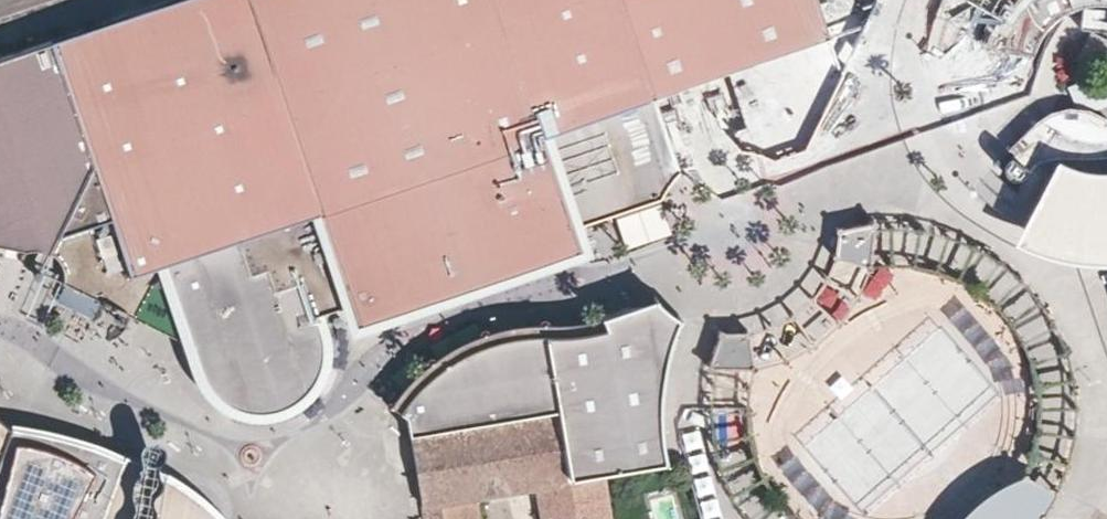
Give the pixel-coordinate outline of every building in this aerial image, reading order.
[(27,248),(32,246),(37,247),(41,248),(46,250),(54,254),(56,257),(59,260),(62,266),(63,270),(63,273),(60,281),(191,346),(197,361),(200,369),(204,378),(209,385),(216,393),(220,397),(228,402),(241,408),(256,411),(266,410),(273,409),(281,406),(290,403),(307,389),(317,374),(321,362),(323,349),(322,334),(314,313),(349,301),(356,322),(385,312),(403,296),(423,281),(442,271),(471,262),(503,256),(525,253),(540,251),(552,250),(572,242),(566,224),(581,219),(660,196),(665,183),(674,171),(683,161),(693,154),(709,147),(721,144),(735,143),(748,143),(761,146),(773,153),(803,142),(871,0),(167,0),(0,57),(0,243),(27,248)] [(924,42),(952,45),(958,16),(982,29),(977,50),(952,50),(953,81),(957,102),(962,115),(969,132),(977,146),(989,159),(1008,143),(1029,161),(1017,181),(990,163),(973,182),(991,198),(1008,211),(1032,225),(1054,234),(1074,238),(1095,238),(1106,236),(1106,237),(1106,136),(1083,136),(1058,124),(1041,109),(1031,86),(1029,62),(1036,38),(1051,18),(1073,5),(1097,1),(1106,3),(1106,0),(936,0),(924,42)] [(845,225),(837,228),(836,242),(834,253),(863,261),(871,221),(861,222),(855,223),(845,225)] [(390,404),(407,414),(409,431),(556,409),(568,480),(602,474),(641,468),(665,464),(661,442),(660,426),(659,411),(660,393),(660,381),(662,371),(668,346),(678,316),(656,297),(642,302),(625,309),(601,315),(580,320),(568,321),(557,322),(546,322),(537,322),(522,323),(510,324),(500,327),(488,330),(476,336),(463,342),(454,347),(431,362),(413,380),(390,404)] [(738,332),(719,331),(708,365),(753,364),(749,331),(738,332)] [(602,474),(568,480),(556,409),(409,431),(421,507),(423,518),(438,518),(436,504),(442,503),(445,518),(480,518),(477,497),(502,493),(511,492),(539,487),(544,518),(610,518),(602,474)] [(11,426),(1,417),(0,416),(0,455),(11,426)] [(125,453),(124,459),(112,448),(103,442),(94,436),(82,431),(63,425),(44,423),(26,423),(11,426),(0,455),(0,518),(227,518),(222,513),(200,494),(174,475),(149,462),(125,453)] [(1035,518),(1054,488),(1023,479),(990,497),(965,518),(1034,518),(1035,518)] [(539,487),(511,492),(515,518),(544,518),(539,487)]
